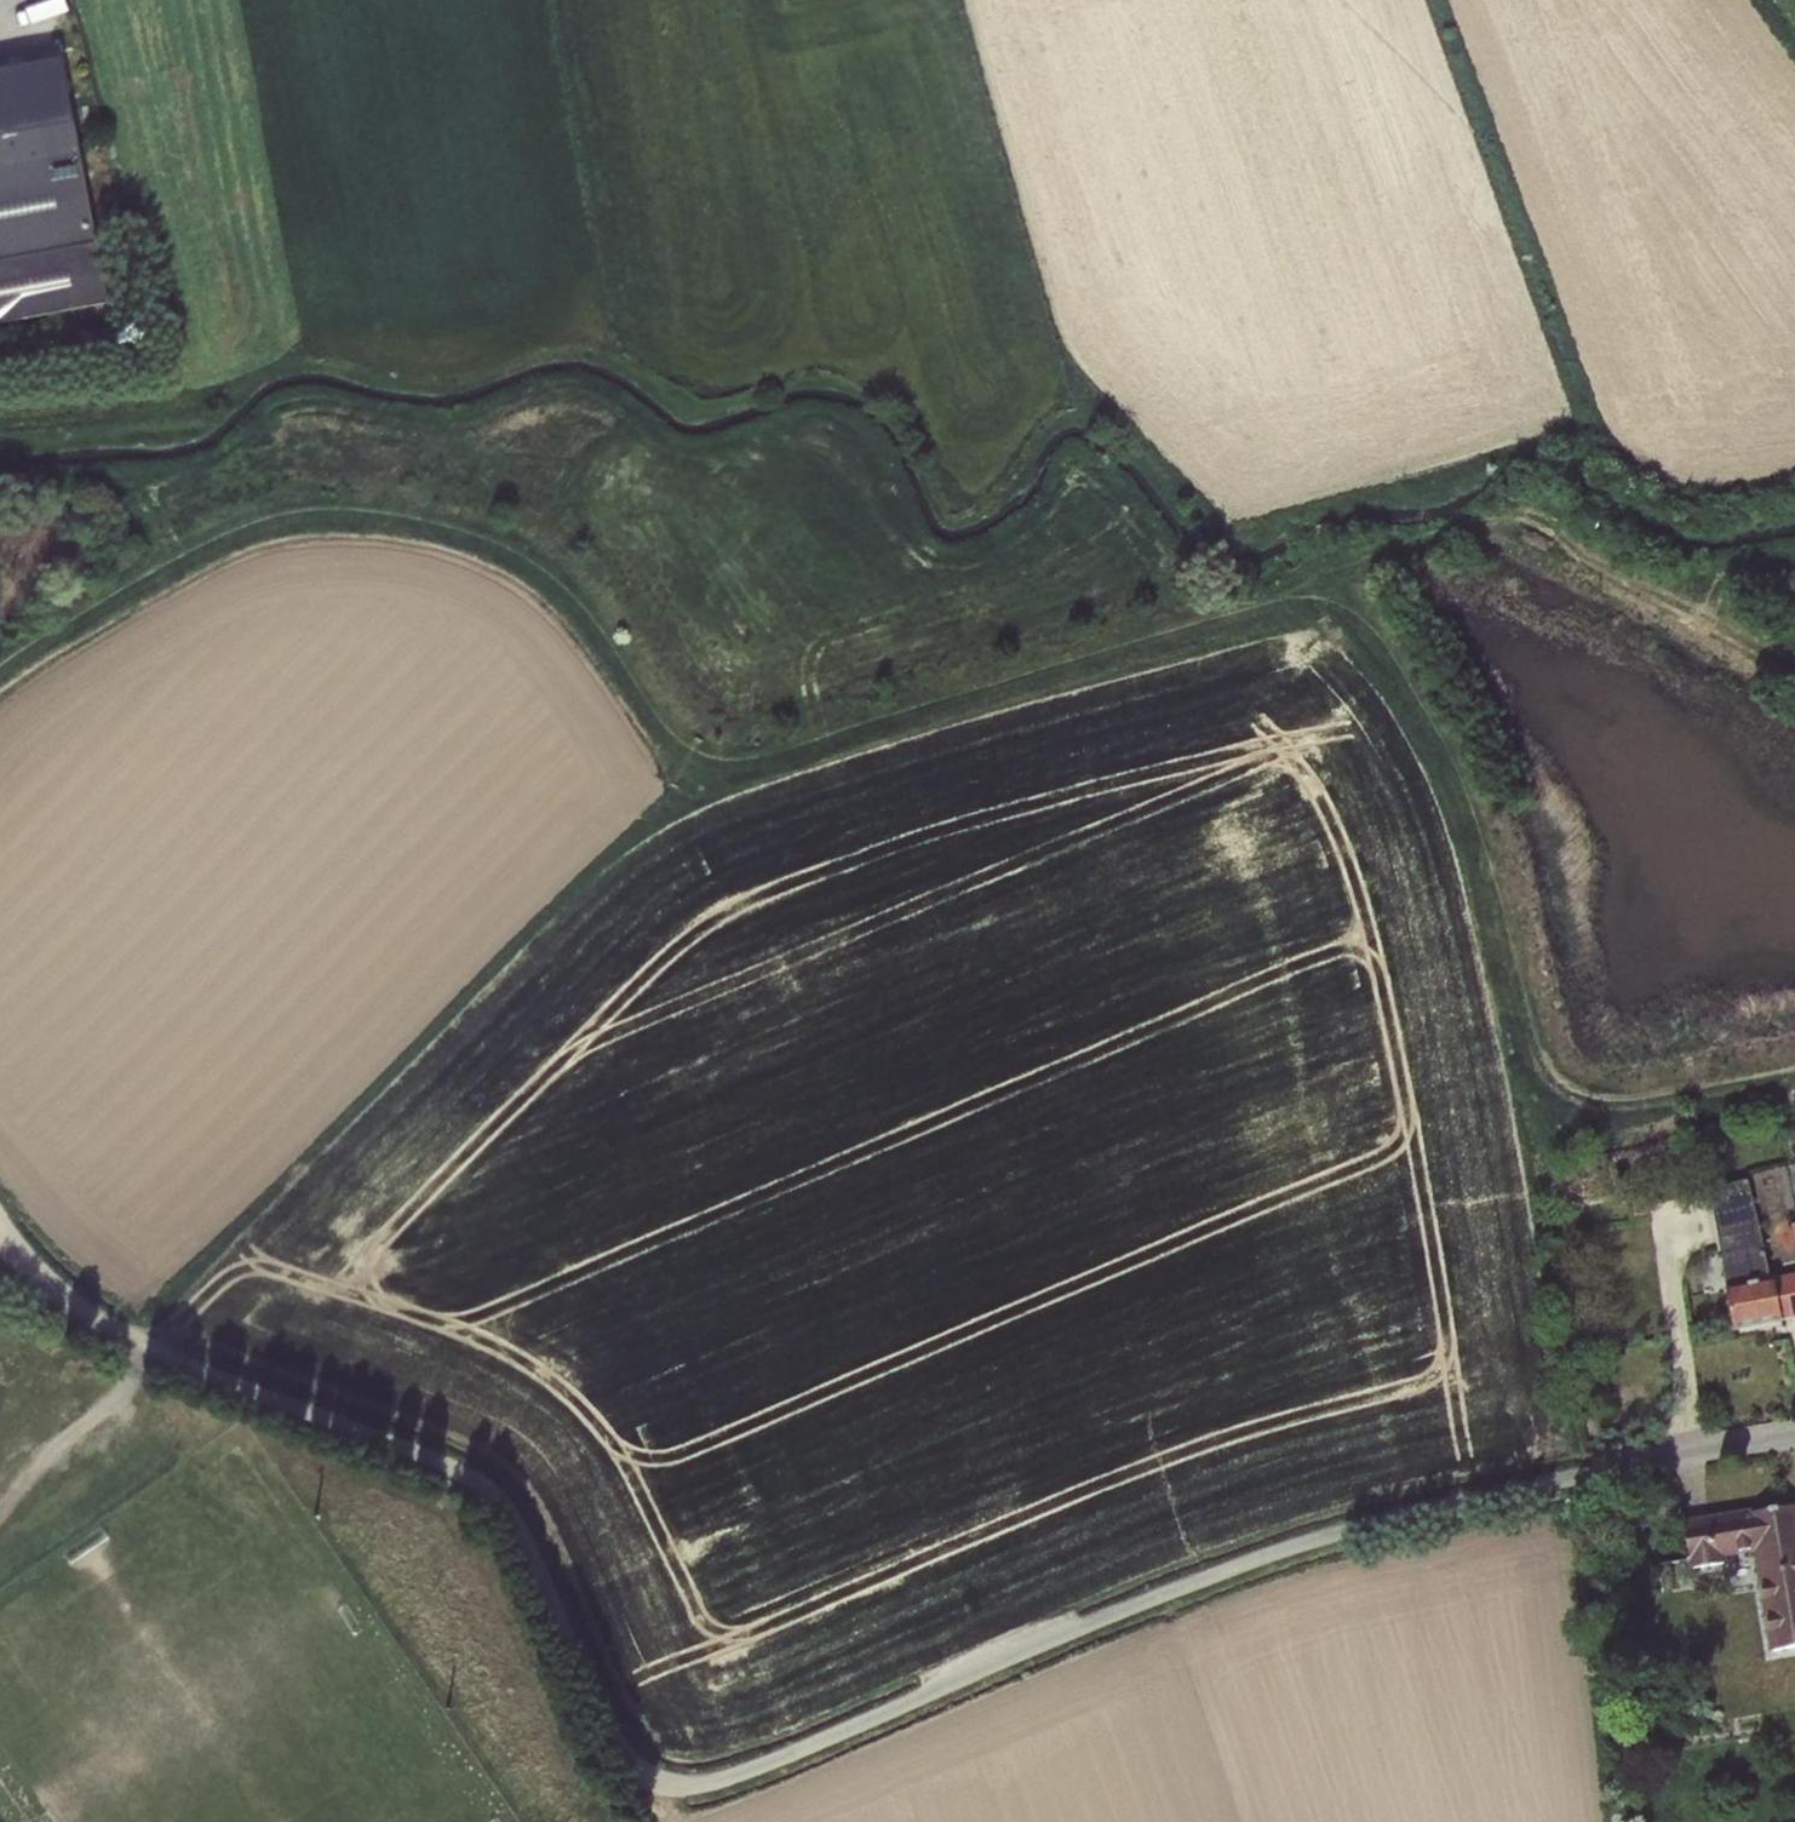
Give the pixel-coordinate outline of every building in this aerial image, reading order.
[(102,302),(68,119),(36,125),(27,73),(18,67),(0,70),(0,321),(102,302)] [(106,333),(76,330),(75,345),(105,347),(106,333)] [(37,360),(9,364),(11,376),(38,373),(37,360)] [(1734,1330),(1781,1321),(1781,1319),(1794,1317),(1794,1273),(1770,1278),(1745,1182),(1709,1188),(1734,1330)] [(1684,1524),(1689,1557),(1686,1557),(1687,1570),(1726,1563),(1725,1557),(1753,1552),(1768,1651),(1794,1646),(1794,1506),(1684,1524)]
